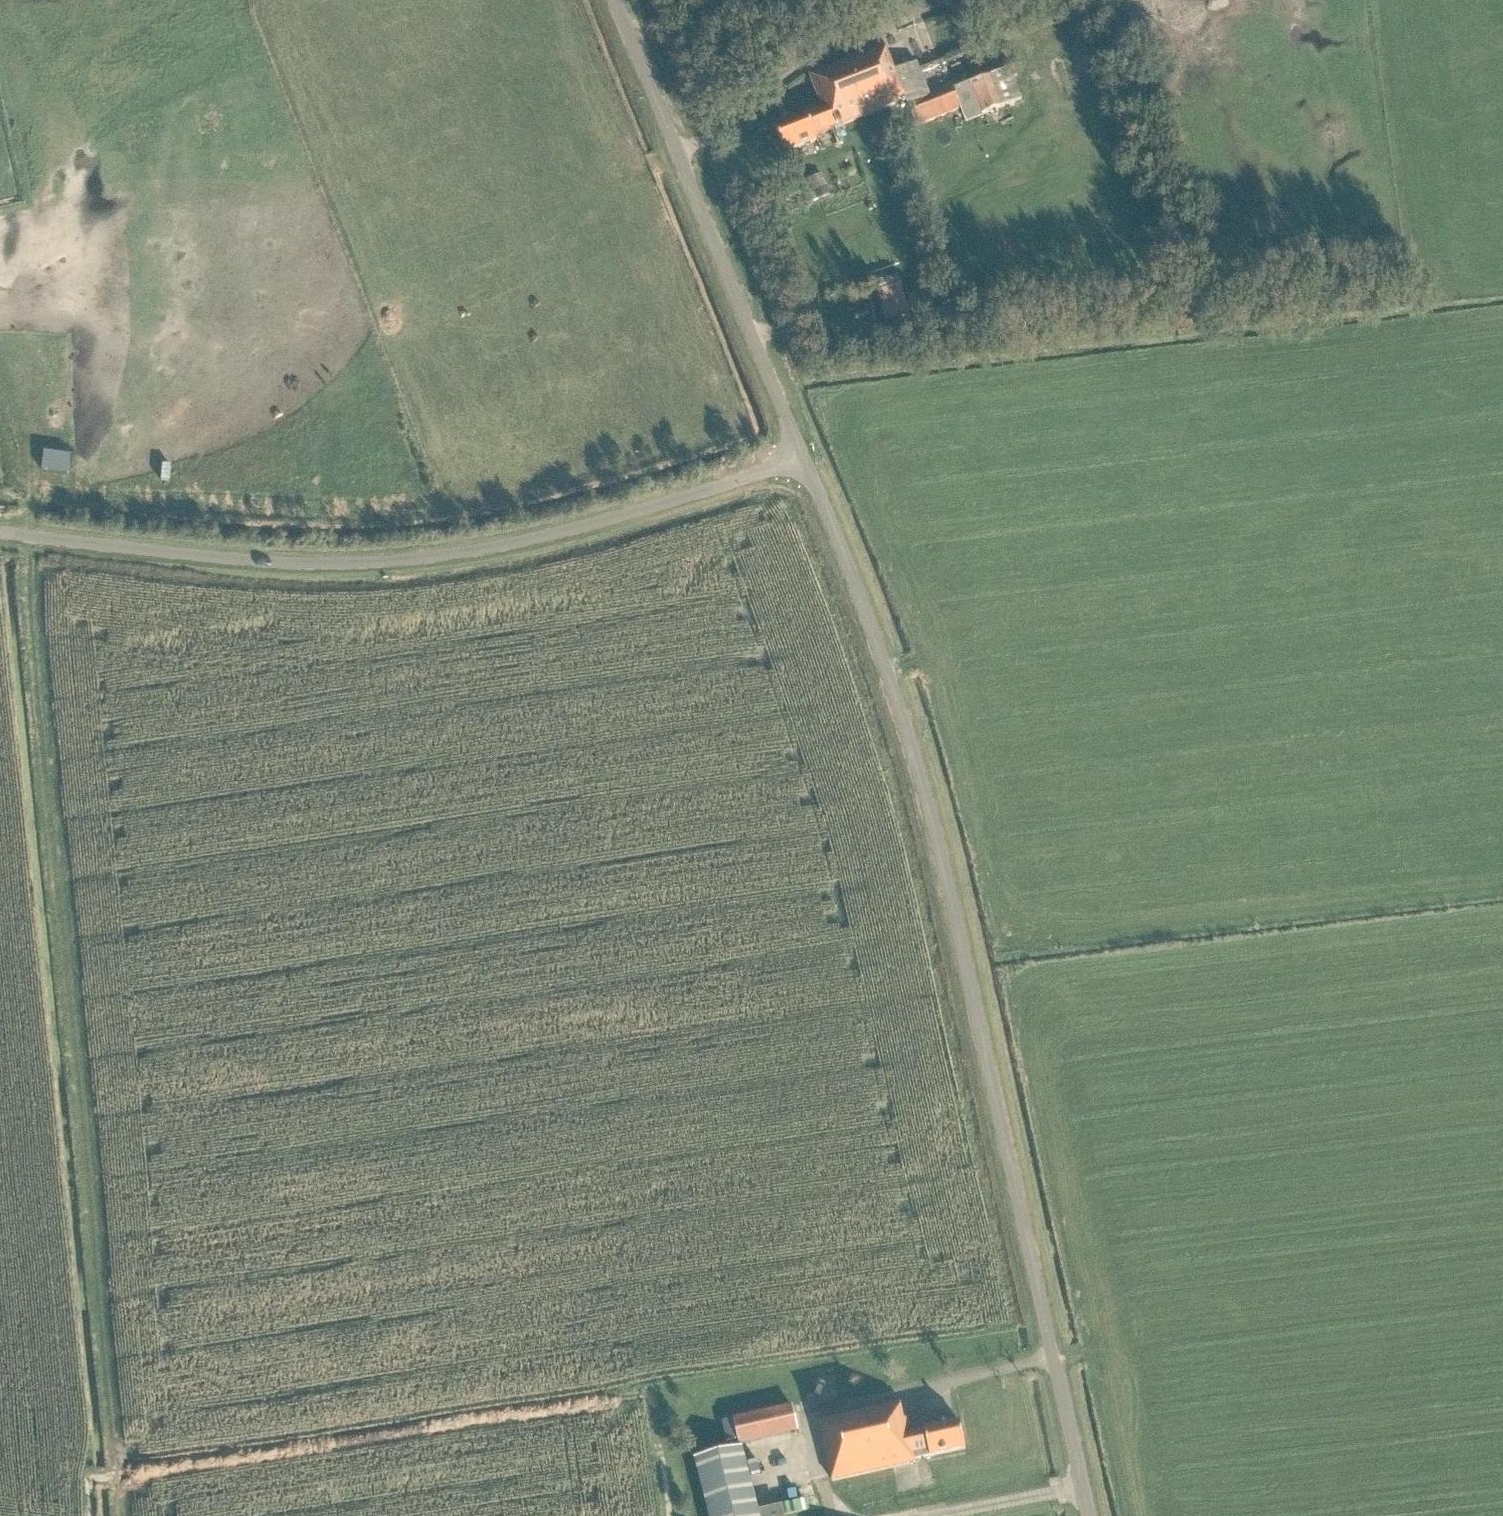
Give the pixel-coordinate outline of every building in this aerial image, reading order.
[(894,71),(884,47),(810,77),(823,110),(807,116),(807,115),(775,128),(786,154),(817,141),(815,135),(831,129),(831,130),(905,101),(916,127),(960,110),(966,123),(983,116),(1006,106),(1005,102),(1020,95),(1012,73),(1015,72),(1013,67),(932,99),(917,62),(894,71)] [(811,179),(821,199),(834,193),(824,173),(811,179)] [(902,275),(876,283),(889,323),(915,315),(902,275)] [(73,474),(77,456),(48,451),(45,468),(73,474)] [(914,1460),(930,1457),(965,1449),(959,1422),(924,1430),(924,1431),(908,1435),(905,1420),(903,1421),(899,1404),(818,1423),(832,1482),(915,1463),(914,1460)] [(733,1419),(739,1446),(799,1433),(793,1405),(733,1419)] [(694,1461),(708,1515),(761,1515),(744,1448),(694,1461)] [(935,1486),(932,1474),(922,1476),(925,1488),(935,1486)]
